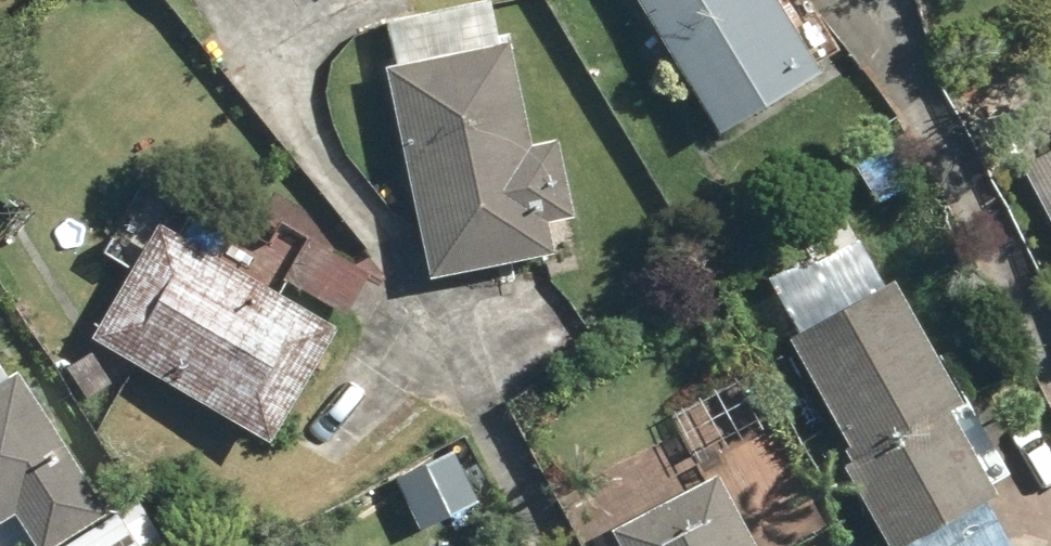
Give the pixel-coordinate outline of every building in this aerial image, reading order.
[(447,280),(569,255),(564,225),(589,220),(573,141),(547,146),(524,40),(514,41),(505,0),(484,0),(401,17),(412,63),(403,66),(447,280)] [(737,133),(843,72),(797,0),(653,0),(737,133)] [(867,159),(891,200),(936,173),(913,134),(867,159)] [(1035,164),(1050,195),(1050,156),(1035,164)] [(103,338),(287,443),(353,331),(347,327),(378,273),(320,241),(292,290),(171,223),(103,338)] [(909,545),(1033,545),(1039,542),(1010,497),(1021,489),(971,410),(983,402),(908,280),(805,343),(878,461),(866,469),(909,545)] [(29,517),(47,545),(78,545),(123,518),(33,374),(22,380),(6,353),(0,356),(0,534),(29,517)] [(78,368),(98,399),(120,385),(100,354),(78,368)] [(400,493),(422,538),(479,512),(456,466),(400,493)] [(731,476),(625,530),(634,545),(767,545),(731,476)]
